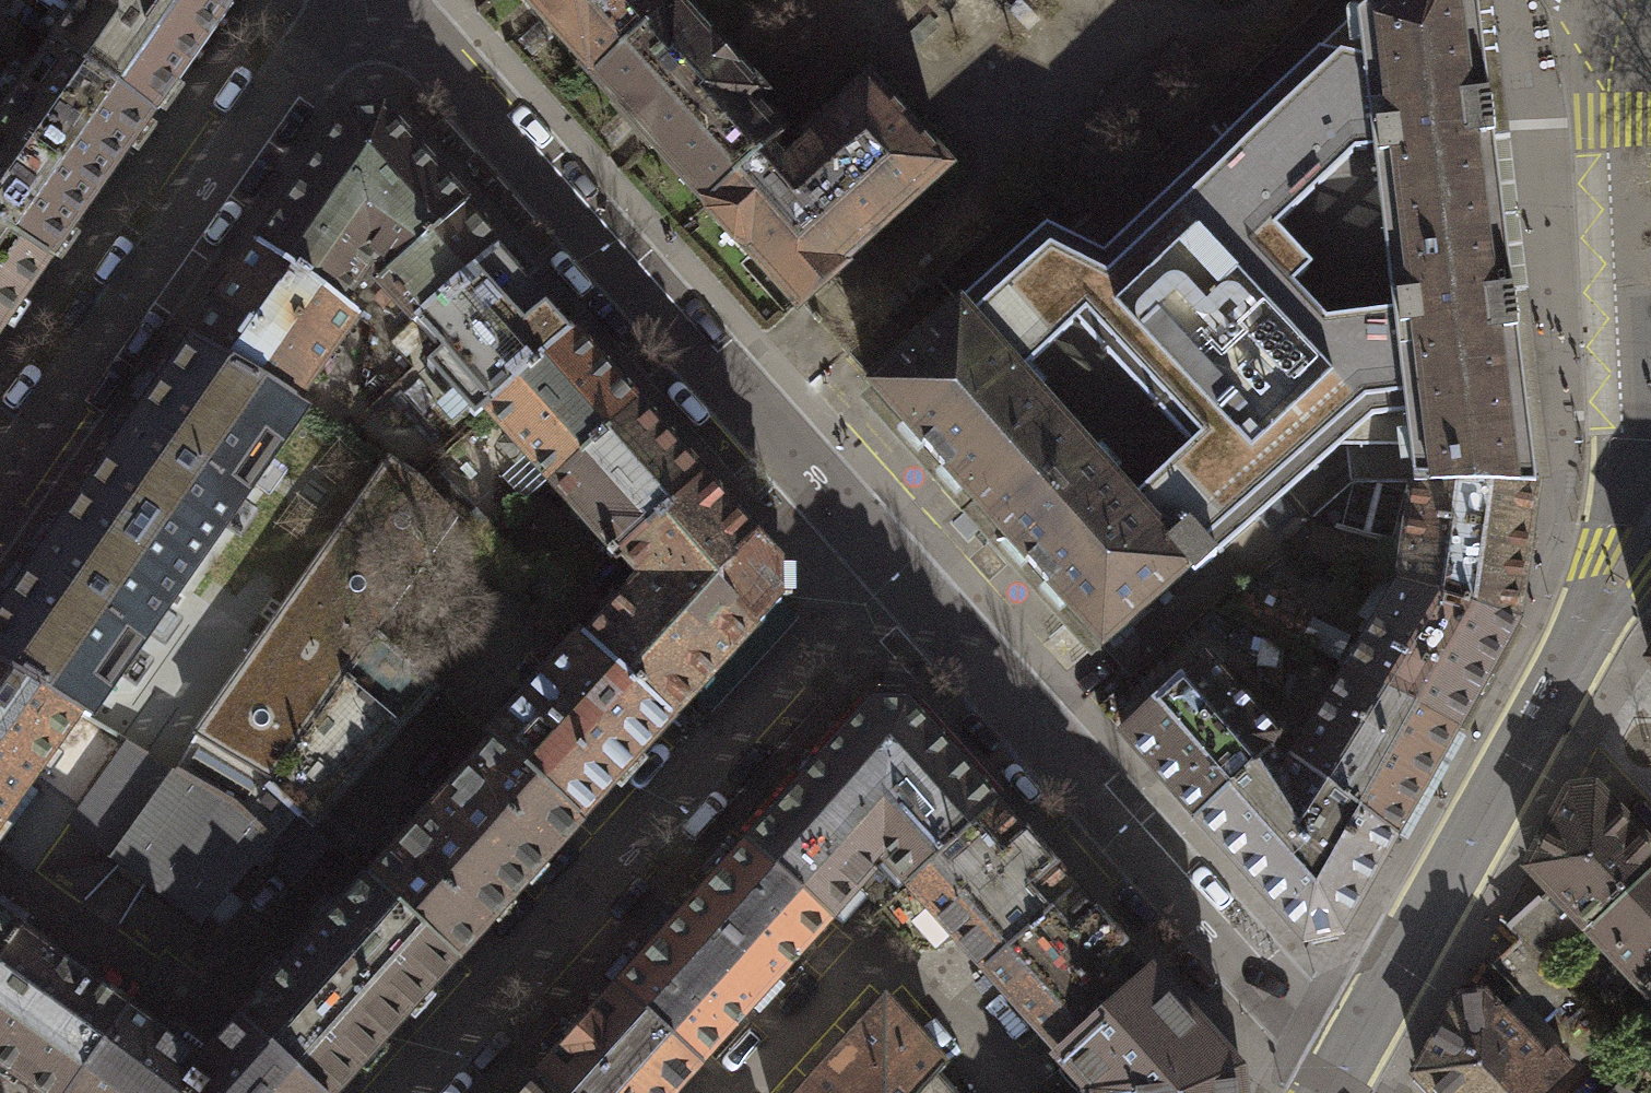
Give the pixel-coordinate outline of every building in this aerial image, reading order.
[(78,8),(53,42),(150,113),(230,0),(78,0),(78,8)] [(593,75),(662,12),(650,0),(527,0),(593,75)] [(703,206),(766,150),(782,136),(750,103),(758,93),(673,0),(662,12),(593,75),(703,206)] [(1502,241),(1473,0),(1381,0),(1363,17),(1378,159),(1389,256),(1502,241)] [(1045,227),(962,304),(1083,443),(1173,545),(1192,528),(1213,552),(1339,443),(1346,443),(1349,482),(1417,481),(1397,325),(1389,256),(1378,159),(1363,17),(1104,253),(1045,227)] [(150,113),(53,42),(38,63),(0,116),(0,231),(43,255),(135,133),(150,113)] [(766,150),(703,206),(790,304),(943,167),(867,83),(805,139),(810,144),(783,169),(766,150)] [(375,289),(416,321),(494,251),(380,118),(346,120),(258,250),(338,304),(367,259),(377,263),(375,289)] [(0,231),(0,321),(43,255),(0,231)] [(1533,482),(1502,241),(1389,256),(1397,325),(1417,481),(1533,482)] [(198,337),(295,406),(355,316),(338,304),(258,250),(198,337)] [(494,251),(416,321),(407,328),(478,413),(484,408),(572,330),(494,251)] [(871,383),(993,522),(1083,443),(962,304),(871,383)] [(572,330),(484,408),(548,480),(636,402),(572,330)] [(198,337),(83,498),(189,574),(304,412),(295,406),(198,337)] [(636,402),(548,480),(613,556),(620,547),(700,478),(636,402)] [(1083,443),(993,522),(1100,645),(1128,620),(1134,627),(1152,610),(1149,607),(1191,569),(1193,572),(1213,552),(1192,528),(1173,545),(1083,443)] [(389,467),(297,597),(365,645),(372,633),(457,515),(389,467)] [(700,478),(620,547),(641,572),(586,639),(670,716),(779,598),(778,562),(700,478)] [(1400,581),(1514,618),(1533,482),(1417,481),(1400,581)] [(0,615),(0,661),(75,715),(85,721),(189,574),(83,498),(0,615)] [(1514,618),(1400,581),(1348,673),(1453,726),(1514,618)] [(365,645),(297,597),(172,772),(239,811),(267,783),(365,645)] [(365,645),(267,783),(297,812),(420,675),(372,633),(365,645)] [(670,716),(586,639),(581,633),(486,732),(496,739),(577,813),(670,716)] [(1119,738),(1200,817),(1264,753),(1267,729),(1203,657),(1119,738)] [(75,715),(0,661),(0,820),(75,715)] [(1453,726),(1348,673),(1293,758),(1395,829),(1453,726)] [(873,847),(906,883),(993,802),(905,704),(873,705),(749,845),(826,918),(869,872),(858,863),(873,847)] [(577,813),(496,739),(369,877),(451,955),(577,813)] [(88,840),(116,858),(172,772),(129,744),(75,814),(97,827),(88,840)] [(1395,829),(1293,758),(1284,776),(1264,753),(1200,817),(1308,943),(1338,938),(1395,829)] [(172,772),(116,858),(196,920),(270,842),(297,812),(267,783),(239,811),(172,772)] [(1596,788),(1576,791),(1560,804),(1531,865),(1568,905),(1590,927),(1650,873),(1650,851),(1596,788)] [(993,802),(906,883),(981,971),(1072,889),(993,802)] [(330,842),(297,812),(270,842),(283,854),(274,864),(295,882),(330,842)] [(749,845),(619,982),(700,1059),(826,918),(749,845)] [(1590,927),(1650,993),(1650,873),(1590,927)] [(369,877),(239,1017),(320,1092),(326,1092),(451,955),(369,877)] [(993,985),(1058,1057),(1149,975),(1083,902),(1072,889),(981,971),(993,985)] [(21,938),(29,915),(0,896),(0,963),(21,938)] [(1538,899),(1506,929),(1518,942),(1544,970),(1590,927),(1568,905),(1555,917),(1538,899)] [(123,1008),(21,938),(0,963),(0,1066),(38,1092),(63,1092),(123,1008)] [(1544,970),(1518,942),(1474,983),(1523,1035),(1567,994),(1544,970)] [(1233,1069),(1149,975),(1058,1057),(1089,1082),(1076,1089),(1077,1092),(1238,1092),(1233,1069)] [(700,1059),(619,982),(597,1008),(538,1075),(557,1092),(668,1092),(680,1081),(700,1059)] [(1474,983),(1462,993),(1447,1008),(1419,1075),(1437,1092),(1533,1092),(1564,1064),(1553,1049),(1541,1059),(1523,1035),(1474,983)] [(928,1084),(942,1066),(883,999),(796,1092),(919,1092),(928,1084)] [(179,1017),(161,1036),(123,1008),(63,1092),(320,1092),(239,1017),(213,1045),(179,1017)] [(538,1075),(522,1092),(557,1092),(538,1075)] [(919,1092),(935,1092),(928,1084),(919,1092)]
